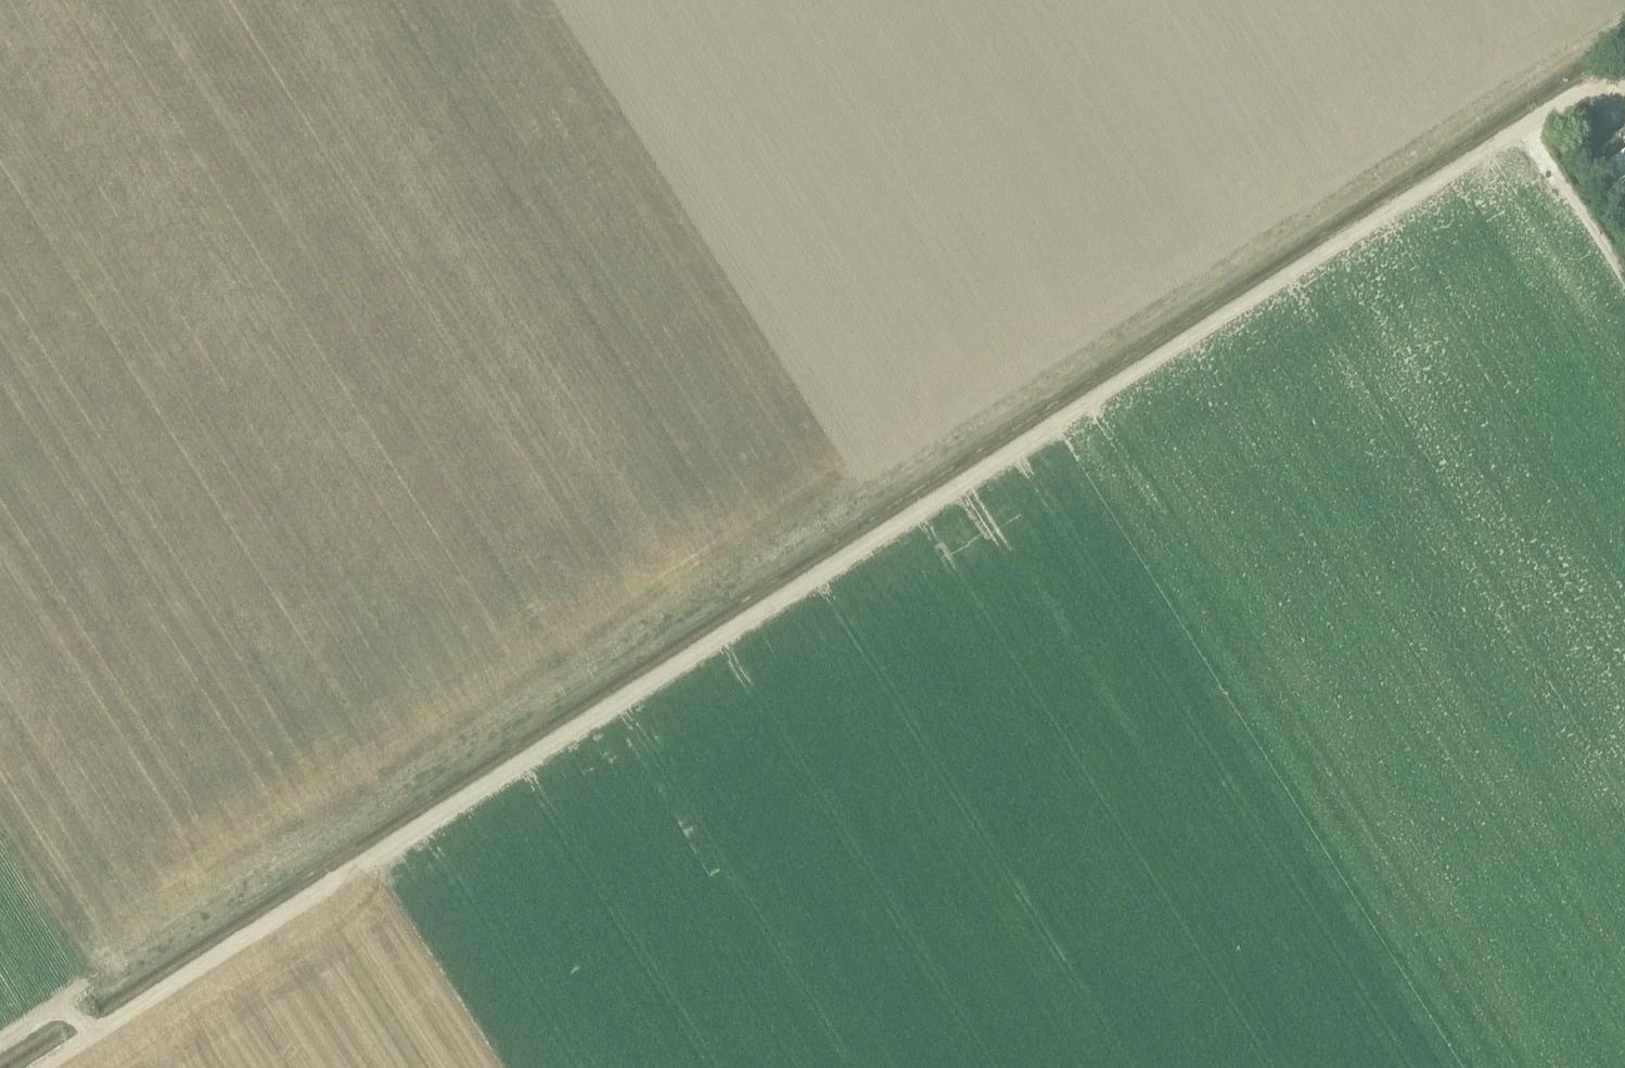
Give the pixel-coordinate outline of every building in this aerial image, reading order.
[(1608,168),(1624,195),(1624,158),(1608,168)]
